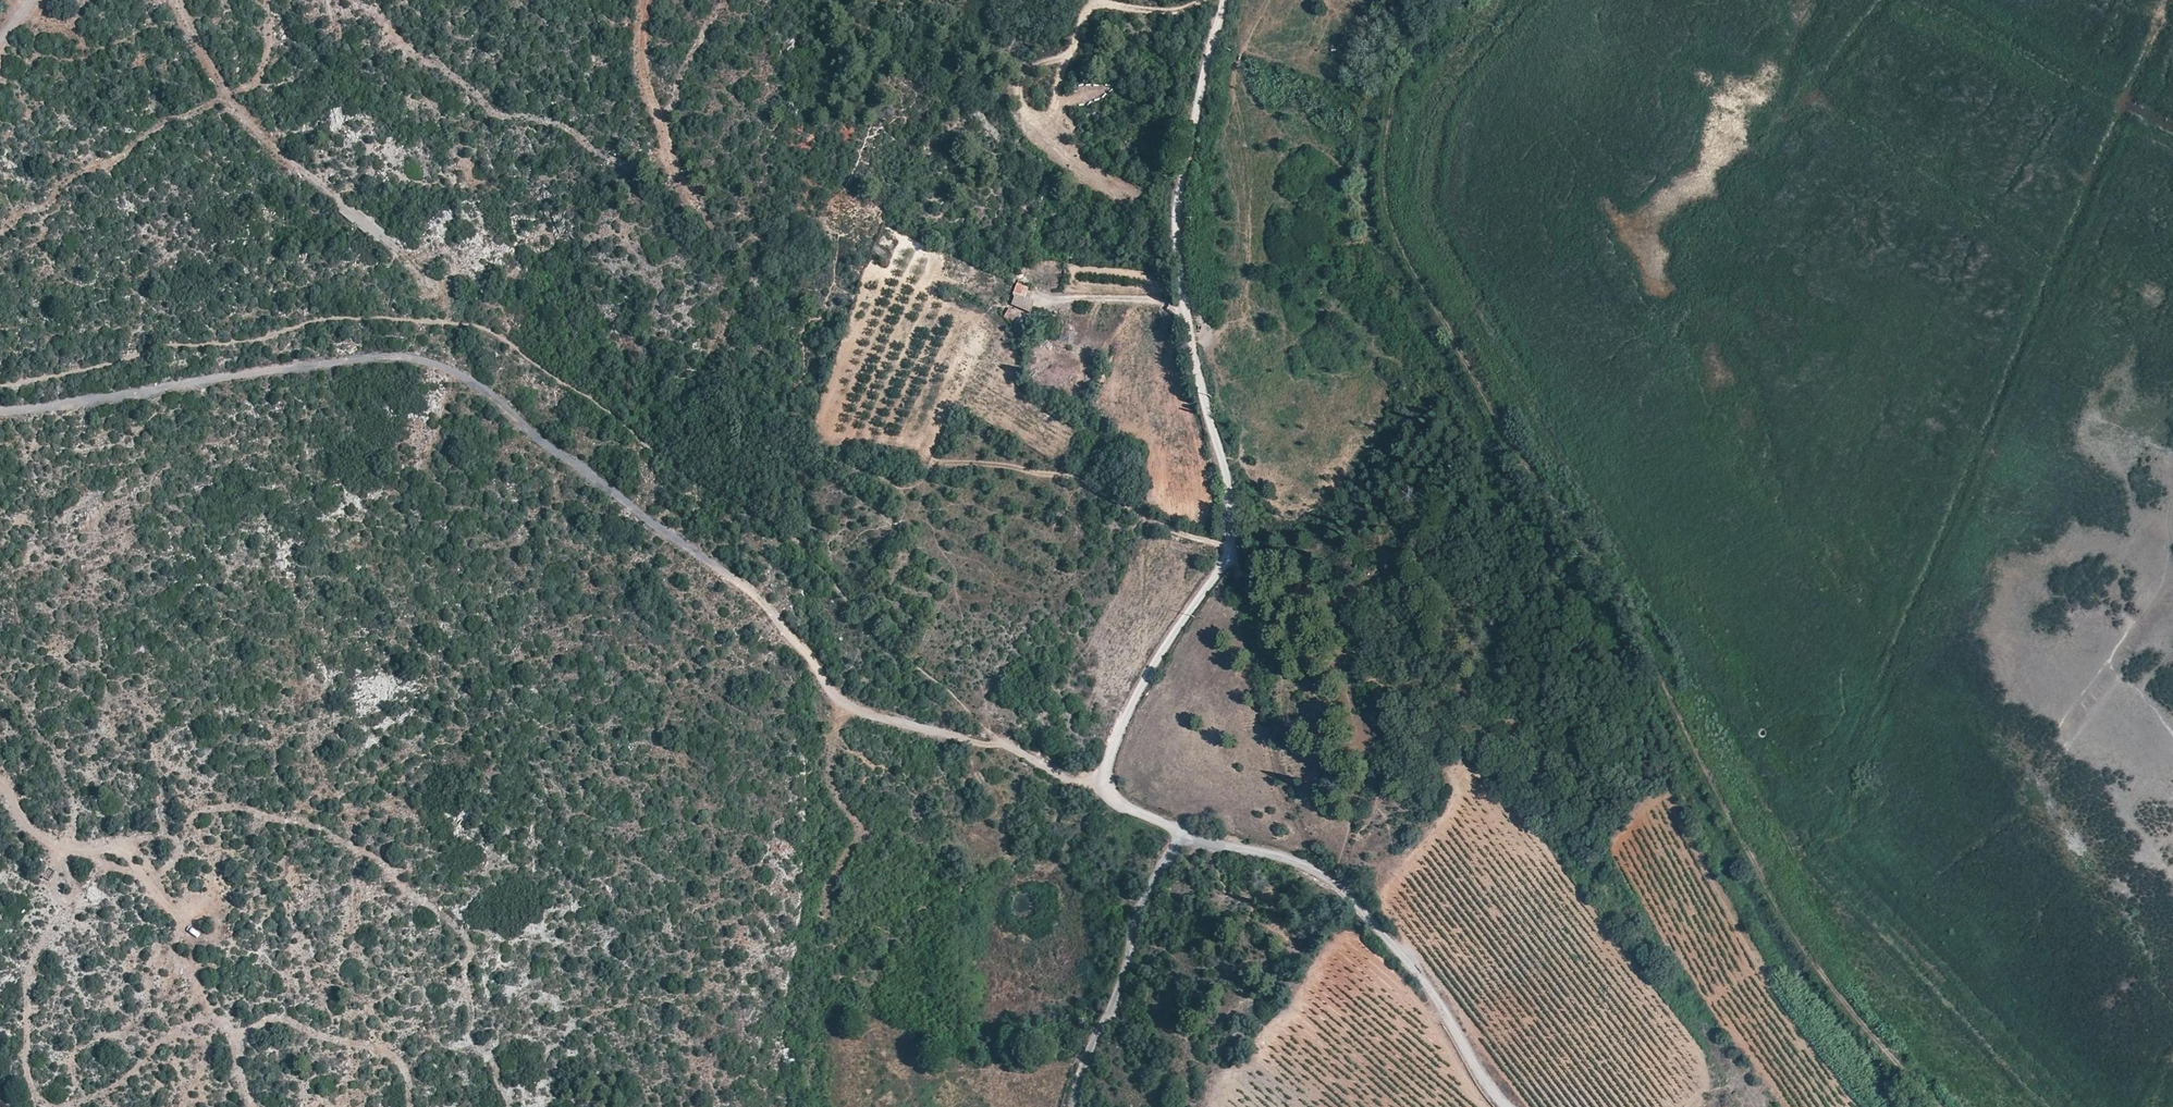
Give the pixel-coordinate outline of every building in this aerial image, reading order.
[(1030,311),(1033,300),(1025,298),(1029,286),(1016,282),(1010,305),(1030,311)] [(1003,316),(1013,321),(1018,314),(1008,308),(1003,316)]
